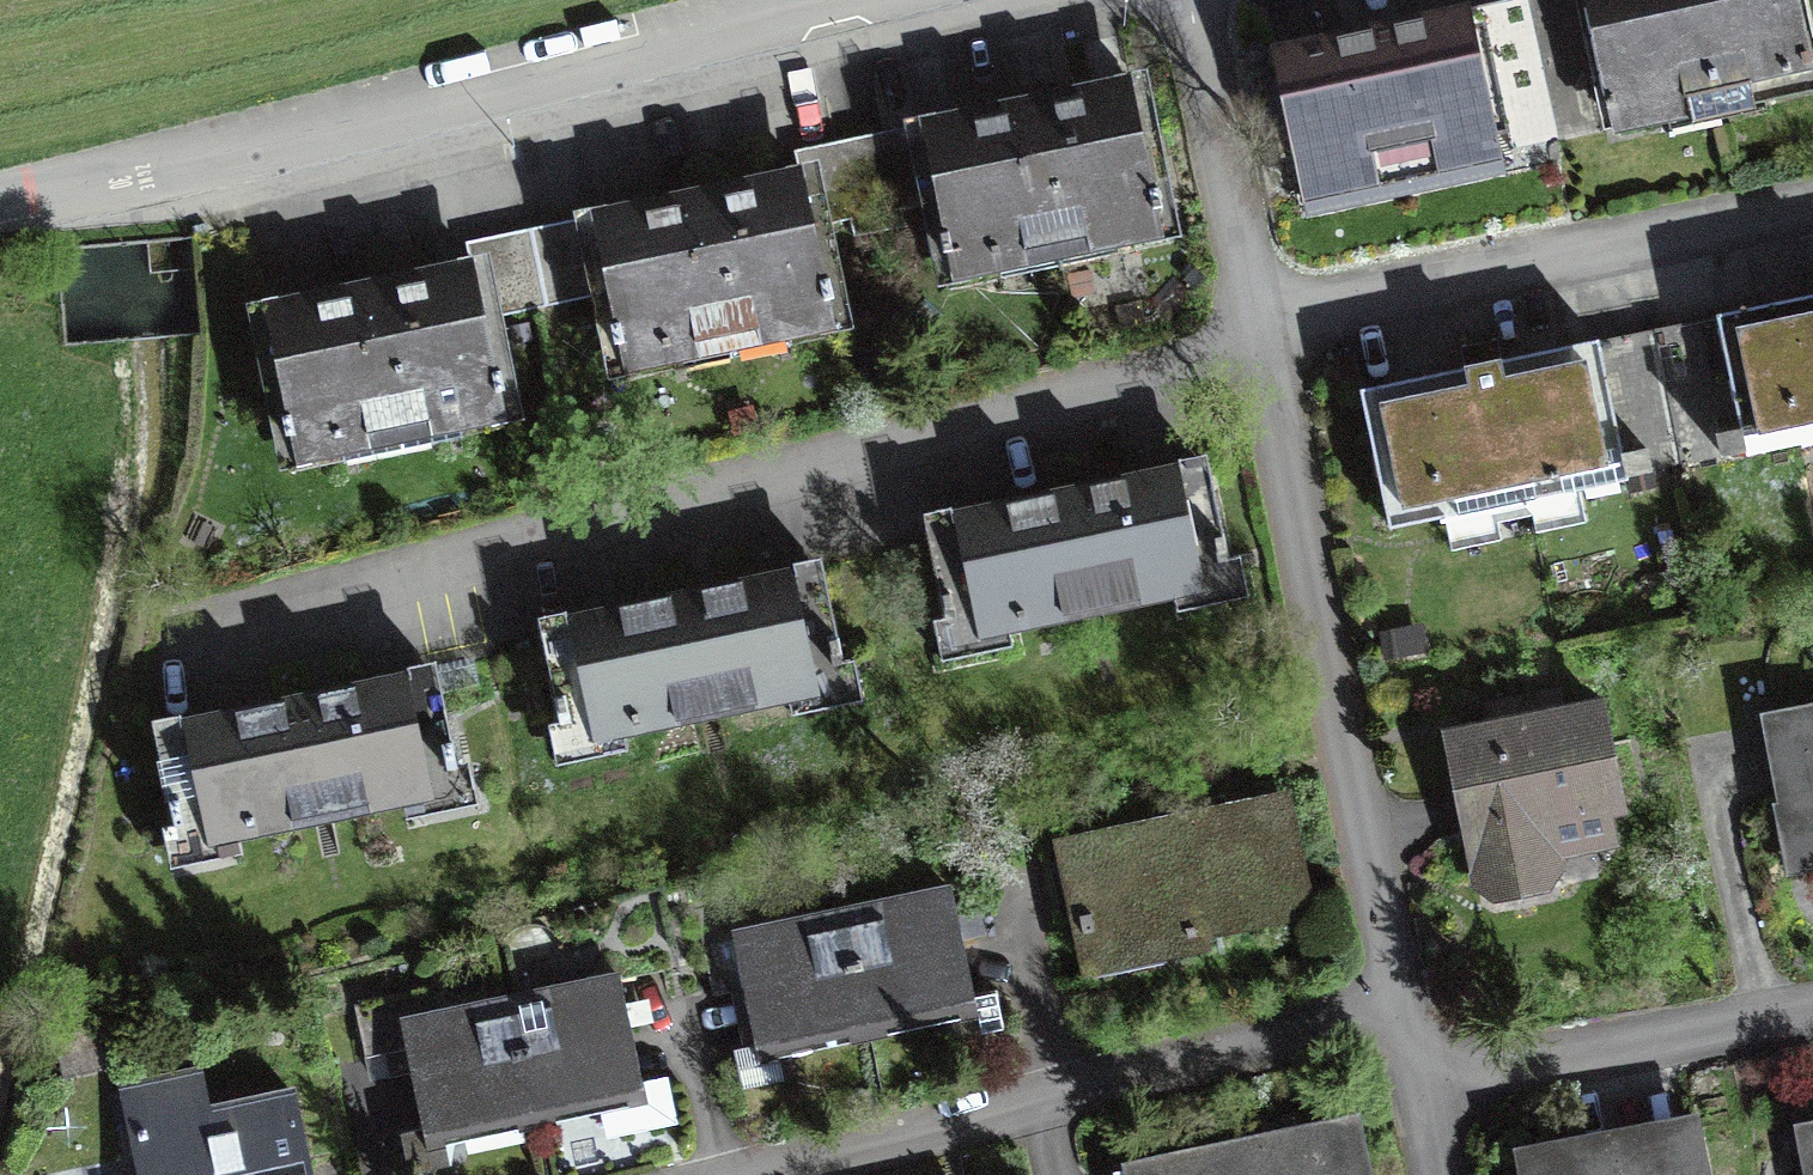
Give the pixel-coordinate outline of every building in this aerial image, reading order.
[(1305,194),(1355,183),(1352,171),(1449,150),(1452,162),(1499,152),(1485,86),(1498,83),(1512,150),(1559,140),(1528,0),(1511,0),(1274,51),(1305,194)] [(1617,128),(1668,117),(1665,103),(1762,83),(1765,96),(1811,86),(1793,0),(1528,0),(1559,140),(1604,131),(1590,67),(1603,64),(1617,128)] [(953,276),(1002,266),(1000,253),(1089,235),(1092,247),(1162,233),(1158,215),(1164,214),(1157,182),(1151,183),(1130,82),(884,133),(900,207),(937,199),(943,226),(939,227),(945,260),(950,259),(953,276)] [(900,207),(884,133),(835,143),(850,218),(854,236),(904,226),(900,207)] [(624,367),(673,357),(671,345),(761,326),(764,338),(834,324),(830,306),(836,305),(829,274),(823,275),(813,226),(850,218),(835,143),(796,151),(800,172),(531,228),(547,304),(608,291),(614,319),(610,319),(617,351),(620,350),(624,367)] [(507,417),(503,400),(507,399),(500,367),(497,368),(486,316),(547,304),(531,228),(467,242),(471,263),(266,306),(287,409),(282,410),(288,442),(294,441),(298,460),(345,450),(343,438),(432,419),(435,432),(507,417)] [(1745,449),(1800,438),(1796,420),(1812,417),(1812,294),(1717,314),(1745,449)] [(1361,388),(1388,526),(1444,515),(1440,494),(1489,485),(1493,503),(1530,496),(1526,476),(1627,457),(1604,341),(1361,388)] [(932,521),(955,631),(1225,575),(1202,464),(932,521)] [(543,624),(566,734),(837,678),(815,568),(543,624)] [(160,729),(184,840),(455,783),(432,671),(160,729)] [(1448,738),(1474,869),(1493,883),(1543,873),(1555,854),(1548,820),(1621,805),(1601,707),(1560,715),(1555,691),(1515,699),(1519,723),(1448,738)] [(1788,807),(1812,802),(1812,709),(1771,718),(1788,807)] [(1066,846),(1095,985),(1180,967),(1173,935),(1305,907),(1282,800),(1066,846)] [(868,1020),(846,914),(798,924),(791,889),(697,908),(708,959),(738,953),(756,1040),(733,1045),(743,1090),(800,1078),(792,1035),(868,1020)] [(846,914),(868,1020),(941,1004),(950,1045),(1006,1033),(996,988),(977,992),(956,891),(846,914)] [(513,1002),(536,1107),(607,1092),(615,1133),(675,1120),(665,1075),(641,1080),(620,979),(513,1002)] [(513,1002),(439,1017),(432,986),(356,1002),(367,1054),(406,1045),(424,1127),(401,1132),(410,1174),(420,1174),(468,1165),(459,1123),(536,1107),(513,1002)] [(140,1174),(310,1174),(292,1094),(210,1111),(201,1069),(134,1083),(143,1122),(129,1125),(140,1174)] [(1118,1174),(1362,1174),(1351,1123),(1117,1172),(1118,1174)] [(1533,1174),(1696,1174),(1687,1132),(1531,1163),(1533,1174)]
